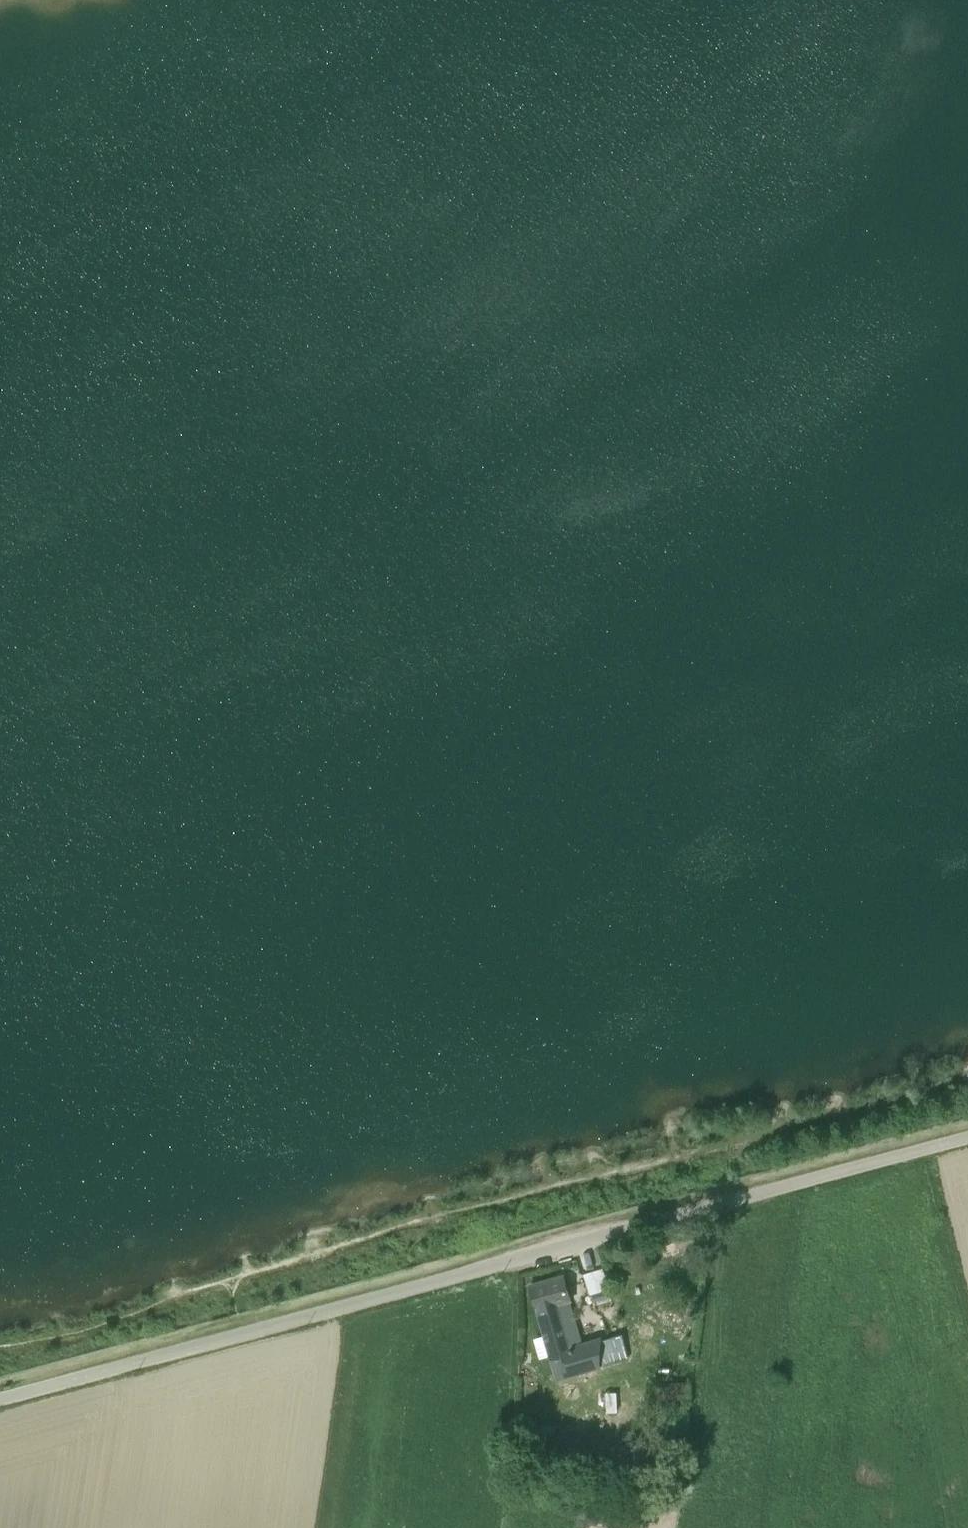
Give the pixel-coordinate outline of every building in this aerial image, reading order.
[(587,1271),(591,1300),(609,1298),(605,1269),(587,1271)] [(538,1312),(539,1311),(568,1303),(571,1302),(564,1277),(531,1286),(538,1312)] [(559,1379),(598,1367),(599,1342),(580,1347),(568,1303),(539,1311),(559,1379)] [(622,1335),(599,1342),(598,1367),(628,1358),(622,1335)]
